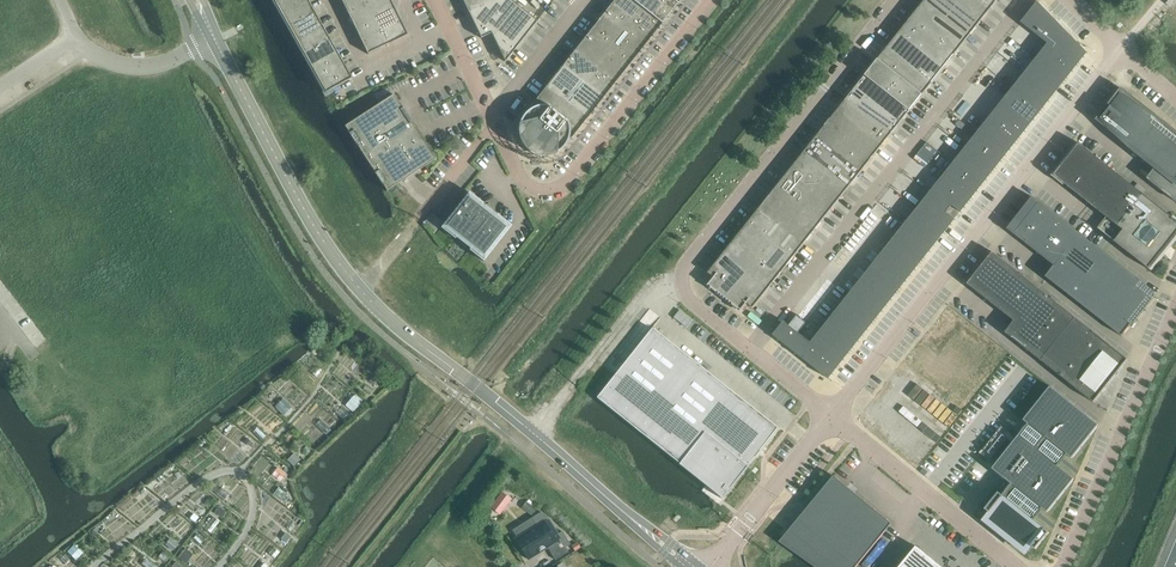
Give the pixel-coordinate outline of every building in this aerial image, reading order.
[(281,14),(305,0),(273,0),(281,14)] [(307,0),(305,0),(281,14),(288,27),(314,12),(307,0)] [(365,0),(341,0),(347,13),(367,3),(365,0)] [(374,17),(394,7),(390,0),(374,0),(367,3),(374,17)] [(497,0),(462,0),(469,14),(497,0)] [(510,0),(497,0),(469,14),(480,38),(491,33),(505,62),(537,21),(510,0)] [(652,35),(661,24),(631,0),(614,0),(611,4),(652,35)] [(661,24),(677,4),(672,0),(631,0),(661,24)] [(922,4),(967,39),(979,24),(950,0),(925,0),(922,4)] [(989,12),(974,0),(950,0),(979,24),(989,12)] [(998,0),(974,0),(989,12),(998,0)] [(1038,1),(1021,22),(1048,44),(1062,26),(1038,1)] [(374,17),(367,3),(347,13),(354,27),(374,17)] [(602,15),(642,47),(652,35),(611,4),(602,15)] [(954,55),(967,39),(922,4),(910,20),(954,55)] [(400,21),(394,7),(374,17),(380,31),(400,21)] [(288,27),(295,40),(321,26),(314,12),(288,27)] [(593,27),(633,59),(642,47),(602,15),(593,27)] [(380,31),(374,17),(354,27),(360,40),(380,31)] [(910,20),(900,32),(945,67),(954,55),(910,20)] [(407,35),(400,21),(380,31),(387,45),(407,35)] [(329,39),(321,26),(295,40),(303,53),(329,39)] [(1062,26),(1048,44),(1077,67),(1088,53),(1062,26)] [(583,39),(624,71),(633,59),(593,27),(583,39)] [(360,40),(367,54),(387,45),(380,31),(360,40)] [(932,83),(945,67),(900,32),(888,47),(932,83)] [(303,53),(310,66),(336,52),(329,39),(303,53)] [(574,51),(614,83),(624,71),(583,39),(574,51)] [(1048,44),(1036,58),(1065,81),(1077,67),(1048,44)] [(888,47),(878,59),(923,95),(932,83),(888,47)] [(562,67),(602,98),(614,83),(574,51),(562,67)] [(336,52),(310,66),(318,80),(344,65),(336,52)] [(1036,58),(1024,73),(1053,96),(1065,81),(1036,58)] [(910,111),(923,95),(878,59),(866,75),(910,111)] [(351,79),(344,65),(318,80),(325,93),(351,79)] [(602,98),(562,67),(546,87),(586,119),(602,98)] [(1024,73),(1013,88),(1042,111),(1053,96),(1024,73)] [(866,75),(856,87),(901,122),(910,111),(866,75)] [(586,119),(546,87),(537,98),(577,130),(586,119)] [(891,134),(901,122),(856,87),(847,99),(891,134)] [(1013,88),(1001,103),(1030,126),(1042,111),(1013,88)] [(1099,117),(1099,118),(1104,122),(1102,125),(1156,167),(1147,178),(1172,199),(1173,198),(1175,200),(1175,132),(1122,89),(1099,117)] [(435,159),(393,94),(344,126),(386,191),(398,183),(435,159)] [(577,130),(537,98),(530,106),(531,108),(530,109),(528,111),(526,112),(524,114),(523,115),(522,117),(521,119),(520,121),(519,123),(518,125),(518,127),(518,129),(518,131),(518,134),(518,136),(518,138),(519,140),(520,142),(521,144),(522,146),(523,147),(525,149),(526,151),(528,152),(530,153),(532,154),(534,155),(536,156),(538,156),(540,157),(542,157),(544,157),(546,157),(548,156),(550,156),(552,155),(554,154),(556,154),(558,152),(559,151),(561,150),(562,148),(564,147),(565,145),(566,143),(567,141),(568,139),(568,137),(571,138),(577,130)] [(847,99),(837,111),(882,146),(891,134),(847,99)] [(1001,103),(989,118),(1018,141),(1030,126),(1001,103)] [(873,158),(882,146),(837,111),(828,122),(873,158)] [(989,118),(977,133),(1006,156),(1018,141),(989,118)] [(828,122),(815,138),(860,174),(873,158),(828,122)] [(977,133),(965,148),(994,171),(1006,156),(977,133)] [(851,186),(860,174),(815,138),(806,150),(851,186)] [(1123,230),(1114,241),(1150,270),(1164,252),(1160,250),(1166,243),(1169,246),(1175,237),(1175,220),(1079,143),(1054,175),(1123,230)] [(965,148),(953,163),(982,186),(994,171),(965,148)] [(806,150),(797,162),(841,197),(851,186),(806,150)] [(832,209),(841,197),(797,162),(787,174),(832,209)] [(953,163),(941,178),(970,201),(982,186),(953,163)] [(778,186),(822,221),(832,209),(787,174),(778,186)] [(941,178),(929,193),(950,209),(952,206),(961,213),(970,201),(941,178)] [(813,233),(822,221),(778,186),(768,197),(813,233)] [(483,261),(511,226),(497,214),(494,218),(480,207),(483,203),(469,192),(440,228),(454,239),(457,235),(471,247),(469,250),(483,261)] [(929,193),(917,208),(946,231),(955,219),(947,213),(950,209),(929,193)] [(759,209),(804,245),(813,233),(768,197),(759,209)] [(1128,320),(1131,318),(1148,302),(1149,301),(1149,300),(1150,299),(1150,298),(1150,297),(1149,296),(1149,295),(1148,294),(1136,288),(1142,282),(1034,198),(1027,207),(1031,210),(1014,226),(1013,226),(1013,227),(1012,228),(1012,229),(1012,230),(1013,231),(1013,232),(1014,233),(1015,233),(1026,239),(1024,242),(1054,265),(1046,277),(1122,336),(1132,324),(1128,320)] [(952,206),(947,213),(955,218),(956,217),(959,213),(960,212),(952,206)] [(917,208),(905,223),(935,246),(946,231),(917,208)] [(794,257),(804,245),(759,209),(750,221),(794,257)] [(734,241),(778,276),(794,257),(750,221),(734,241)] [(905,223),(894,238),(923,261),(935,246),(905,223)] [(894,238),(882,253),(911,276),(923,261),(894,238)] [(769,288),(778,276),(734,241),(724,253),(747,270),(769,288)] [(1128,359),(1121,354),(993,252),(967,284),(1014,321),(1005,332),(1087,397),(1094,402),(1128,359)] [(724,253),(709,273),(714,277),(708,285),(709,286),(710,285),(712,286),(711,288),(717,292),(718,291),(720,293),(719,294),(720,295),(721,293),(722,295),(722,296),(722,297),(723,295),(725,297),(724,298),(725,298),(747,270),(724,253)] [(882,253),(870,268),(899,291),(911,276),(882,253)] [(870,268),(858,283),(887,306),(899,291),(870,268)] [(769,288),(747,270),(725,298),(725,299),(726,298),(728,299),(727,300),(728,301),(729,300),(730,301),(730,302),(730,303),(731,302),(733,303),(732,305),(738,309),(739,308),(741,310),(740,311),(741,312),(747,304),(753,308),(769,288)] [(858,283),(846,298),(875,321),(887,306),(858,283)] [(846,298),(834,313),(863,336),(875,321),(846,298)] [(834,313),(822,328),(851,351),(863,336),(834,313)] [(784,321),(773,335),(800,356),(811,342),(799,332),(806,323),(805,322),(798,317),(797,316),(790,325),(784,321)] [(652,329),(651,328),(615,373),(615,374),(604,388),(601,391),(595,398),(706,486),(706,485),(721,496),(720,497),(722,499),(726,494),(747,467),(746,466),(777,428),(707,373),(679,350),(652,329)] [(822,328),(811,342),(840,365),(851,351),(822,328)] [(811,342),(800,356),(829,379),(840,365),(811,342)] [(369,381),(373,384),(378,379),(374,376),(369,381)] [(1003,495),(999,492),(986,509),(989,512),(986,516),(1029,551),(1032,547),(1036,549),(1049,532),(1034,520),(1045,506),(1049,510),(1074,479),(1058,466),(1067,455),(1072,459),(1099,425),(1051,386),(1024,420),(1028,424),(1019,435),(992,468),(1012,484),(1003,495)] [(361,403),(355,398),(349,406),(355,410),(361,403)] [(283,399),(275,406),(282,413),(289,406),(283,399)] [(252,442),(247,438),(244,442),(249,446),(252,442)] [(300,460),(295,455),(288,461),(293,466),(300,460)] [(892,523),(834,476),(790,528),(793,530),(785,539),(803,554),(801,557),(815,566),(856,566),(865,556),(892,523)] [(229,494),(221,489),(217,494),(224,500),(229,494)] [(501,493),(490,508),(498,513),(509,498),(501,493)] [(528,499),(523,508),(533,514),(538,505),(528,499)] [(220,518),(225,511),(219,507),(214,513),(220,518)] [(531,518),(512,530),(517,538),(515,539),(528,559),(547,547),(555,560),(568,552),(565,548),(570,544),(562,531),(558,534),(548,518),(541,512),(531,518)] [(287,534),(282,540),(286,543),(291,537),(287,534)] [(171,539),(166,545),(172,551),(178,544),(171,539)] [(916,547),(899,566),(941,566),(916,547)] [(193,554),(185,548),(178,557),(186,563),(193,554)] [(158,557),(164,561),(168,556),(162,552),(158,557)]
